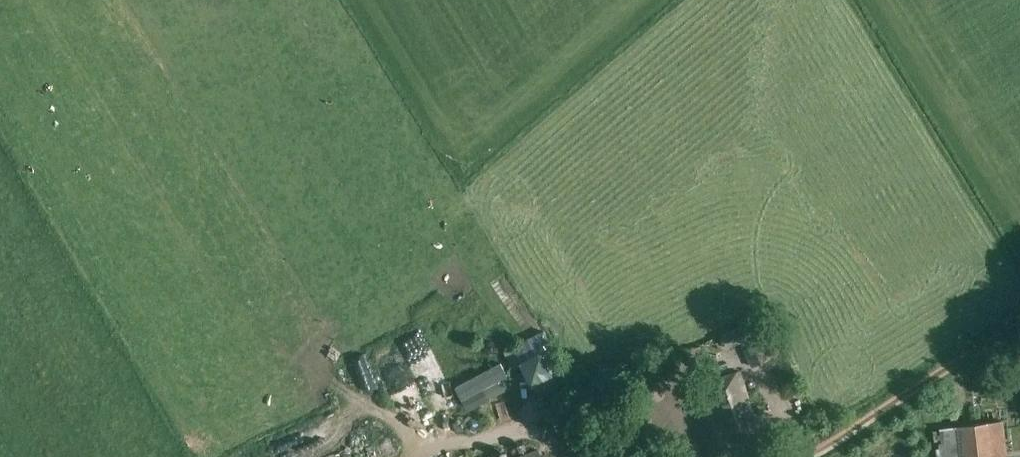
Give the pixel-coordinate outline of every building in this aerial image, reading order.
[(769,360),(751,320),(720,335),(727,349),(739,344),(750,368),(769,360)] [(545,330),(512,346),(505,350),(513,369),(522,364),(540,399),(572,382),(545,330)] [(694,368),(708,364),(702,347),(688,351),(694,368)] [(503,364),(457,388),(465,401),(487,389),(494,400),(510,390),(504,381),(510,377),(503,364)] [(728,429),(755,421),(739,369),(712,378),(728,429)] [(938,444),(940,456),(1008,456),(1003,420),(955,426),(955,429),(939,431),(941,444),(938,444)] [(537,447),(509,456),(541,456),(537,447)]
